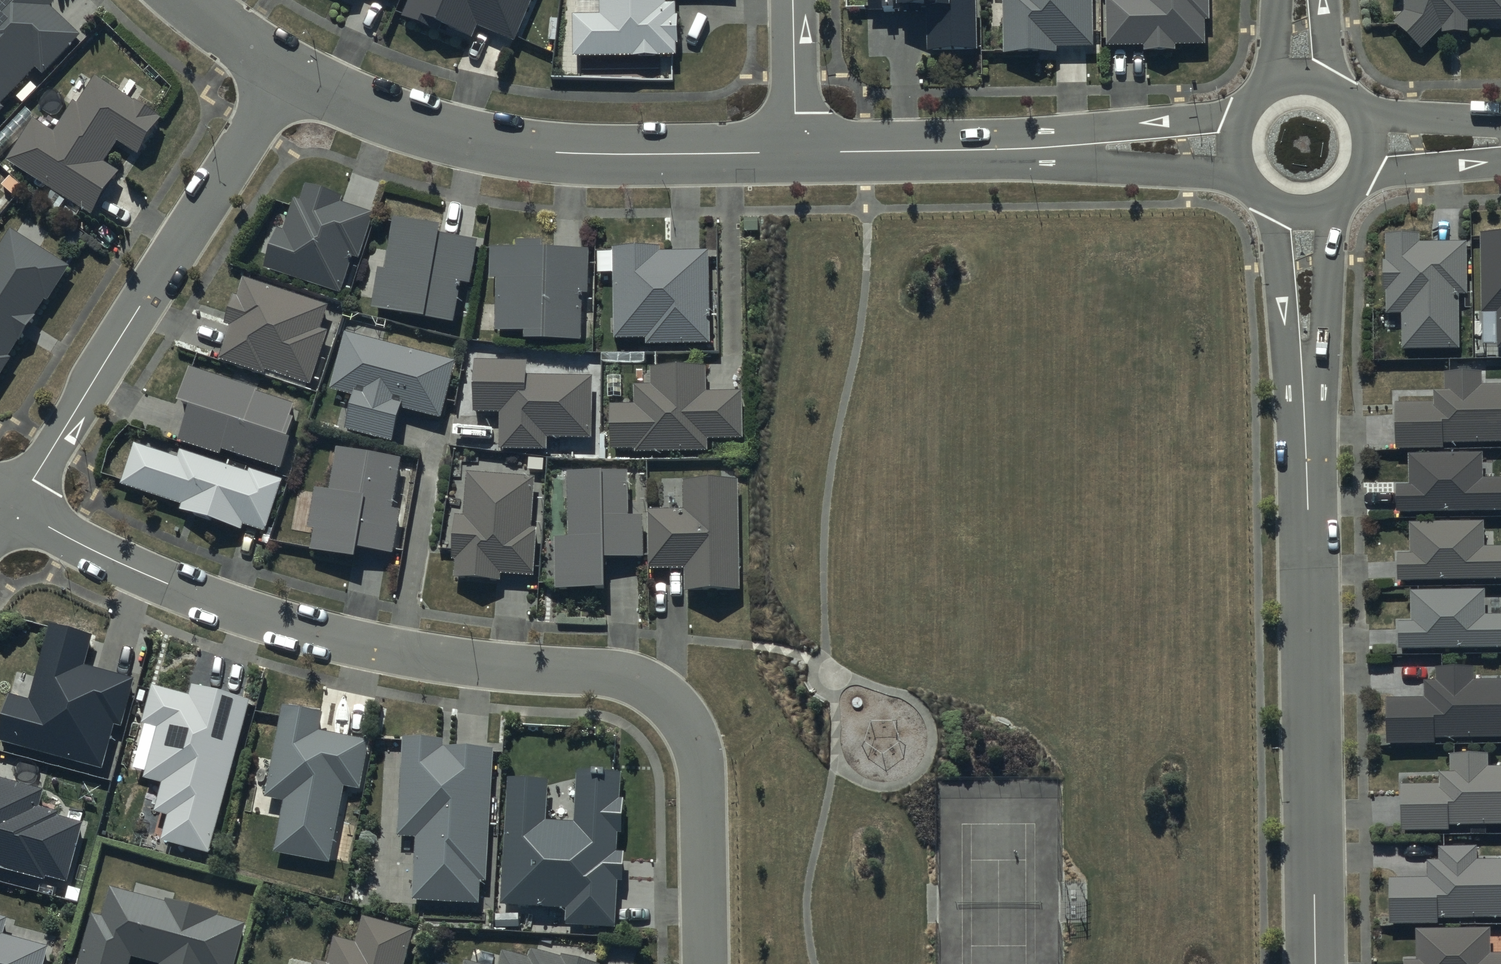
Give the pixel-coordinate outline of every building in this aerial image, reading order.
[(5,107),(4,106),(39,67),(46,73),(83,33),(52,6),(57,1),(55,0),(0,0),(0,113),(5,107)] [(402,16),(469,45),(477,26),(513,41),(531,0),(409,0),(402,16)] [(579,14),(573,14),(574,57),(677,55),(676,0),(579,0),(579,14)] [(926,5),(927,50),(977,49),(976,0),(971,0),(868,0),(868,11),(896,11),(896,5),(926,5)] [(1005,53),(1058,52),(1058,46),(1093,46),(1092,0),(1004,0),(1005,53)] [(1107,46),(1145,46),(1145,51),(1176,51),(1176,44),(1204,45),(1203,18),(1209,18),(1209,0),(1106,0),(1107,46)] [(1404,11),(1395,21),(1423,48),(1443,26),(1443,31),(1468,31),(1468,20),(1500,19),(1500,0),(1404,0),(1404,11)] [(34,118),(7,161),(93,213),(120,170),(106,162),(118,142),(138,154),(160,117),(94,77),(79,103),(74,100),(56,131),(34,118)] [(276,228),(264,267),(340,292),(352,255),(358,257),(372,214),(340,204),(342,197),(305,185),(300,200),(294,198),(284,231),(276,228)] [(440,224),(393,218),(386,269),(379,268),(374,309),(455,320),(460,281),(471,282),(476,239),(439,233),(440,224)] [(11,359),(8,357),(19,340),(21,341),(46,301),(49,302),(70,268),(9,231),(0,246),(0,377),(11,359)] [(1480,233),(1482,313),(1497,312),(1498,348),(1500,348),(1500,232),(1480,233)] [(1419,234),(1385,234),(1385,260),(1383,260),(1383,291),(1386,291),(1386,314),(1402,314),(1402,349),(1460,348),(1459,294),(1467,294),(1467,242),(1420,242),(1419,234)] [(517,247),(491,248),(490,278),(497,278),(497,331),(525,331),(525,338),(581,339),(582,293),(589,293),(588,249),(542,248),(542,240),(517,241),(517,247)] [(659,246),(613,247),(613,339),(647,338),(647,343),(708,343),(708,251),(659,251),(659,246)] [(329,305),(245,277),(239,297),(234,295),(225,322),(230,324),(219,360),(265,375),(266,371),(310,385),(328,330),(321,328),(329,305)] [(456,361),(345,332),(330,389),(354,395),(345,428),(392,441),(401,406),(441,417),(456,361)] [(526,361),(474,360),(474,413),(500,413),(499,449),(546,449),(546,437),(591,437),(592,376),(526,375),(526,361)] [(612,404),(611,447),(636,447),(636,452),(709,452),(709,439),(744,439),(744,390),(707,390),(707,366),(652,366),(652,384),(635,384),(635,404),(612,404)] [(258,389),(189,367),(178,400),(191,404),(179,442),(221,455),(223,449),(281,467),(291,437),(285,435),(295,404),(257,392),(258,389)] [(1395,448),(1443,448),(1443,443),(1500,443),(1500,384),(1482,384),(1482,372),(1447,372),(1447,391),(1435,391),(1435,402),(1395,402),(1395,448)] [(178,456),(134,443),(120,485),(182,504),(180,510),(243,529),(244,525),(266,532),(283,478),(250,468),(249,471),(180,449),(178,456)] [(401,458),(337,448),(331,490),(314,488),(308,528),(314,529),(310,550),(356,557),(358,548),(393,553),(394,549),(399,550),(412,467),(400,465),(401,458)] [(1396,511),(1500,510),(1500,478),(1483,478),(1483,453),(1408,454),(1409,484),(1396,485),(1396,511)] [(628,470),(567,471),(568,537),(554,537),(555,588),(605,587),(604,556),(645,556),(645,516),(629,516),(628,470)] [(534,476),(468,473),(466,515),(453,515),(451,558),(455,558),(454,578),(501,580),(501,573),(534,574),(537,528),(531,528),(534,476)] [(738,478),(684,480),(685,509),(649,511),(651,568),(686,568),(686,590),(740,589),(738,478)] [(1397,581),(1500,579),(1500,546),(1483,546),(1483,521),(1409,522),(1410,554),(1397,554),(1397,581)] [(1399,648),(1500,647),(1500,615),(1485,615),(1485,590),(1411,591),(1411,622),(1399,622),(1399,648)] [(0,731),(0,740),(102,768),(114,723),(122,725),(134,679),(84,666),(93,635),(51,623),(30,700),(9,695),(0,731)] [(1387,744),(1436,744),(1436,738),(1500,738),(1500,680),(1473,680),(1473,667),(1437,667),(1437,681),(1426,681),(1426,698),(1387,698),(1387,744)] [(251,701),(192,685),(190,695),(151,685),(141,723),(158,728),(144,777),(162,782),(154,812),(168,816),(161,840),(210,853),(251,701)] [(323,712),(280,705),(265,799),(282,802),(274,852),(331,862),(344,785),(361,788),(369,739),(320,731),(323,712)] [(417,835),(414,900),(480,902),(481,881),(487,881),(491,747),(444,746),(444,738),(403,737),(400,835),(417,835)] [(1402,830),(1450,830),(1450,825),(1500,825),(1500,767),(1487,767),(1487,753),(1451,753),(1451,773),(1440,772),(1440,784),(1402,784),(1402,830)] [(548,779),(508,777),(502,905),(568,908),(567,924),(614,927),(616,881),(622,881),(624,850),(618,850),(619,832),(623,832),(625,799),(620,799),(622,772),(578,770),(575,821),(546,820),(548,779)] [(0,777),(0,868),(48,881),(49,876),(69,882),(85,824),(59,817),(60,811),(39,806),(44,789),(0,777)] [(1390,924),(1439,924),(1439,919),(1500,918),(1500,859),(1476,860),(1476,847),(1439,848),(1439,861),(1428,861),(1428,877),(1389,878),(1390,924)] [(79,963),(131,963),(133,957),(158,963),(236,963),(247,925),(218,917),(219,913),(167,898),(166,902),(111,886),(102,917),(94,915),(79,963)] [(0,916),(0,963),(45,963),(50,946),(5,934),(9,918),(0,916)] [(362,917),(354,944),(334,938),(327,963),(316,961),(315,963),(403,963),(412,931),(362,917)] [(1404,963),(1500,963),(1500,934),(1491,934),(1491,928),(1416,929),(1417,960),(1404,960),(1404,963)] [(562,955),(561,958),(534,951),(532,958),(503,950),(500,963),(596,963),(562,955)]
